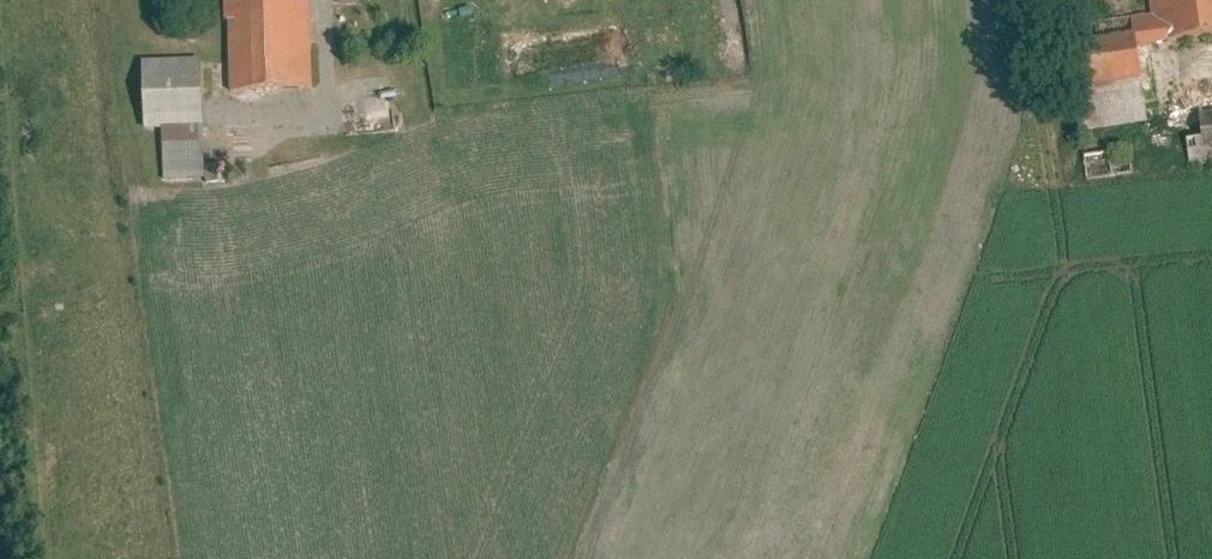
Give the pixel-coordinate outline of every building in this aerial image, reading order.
[(309,97),(305,1),(283,2),(283,0),(235,0),(235,6),(220,7),(222,71),(143,73),(145,132),(162,132),(164,186),(203,185),(200,100),(309,97)] [(1151,20),(1082,28),(1094,130),(1151,123),(1143,51),(1211,43),(1211,0),(1149,0),(1151,20)] [(1196,109),(1207,171),(1211,170),(1211,106),(1196,109)]
